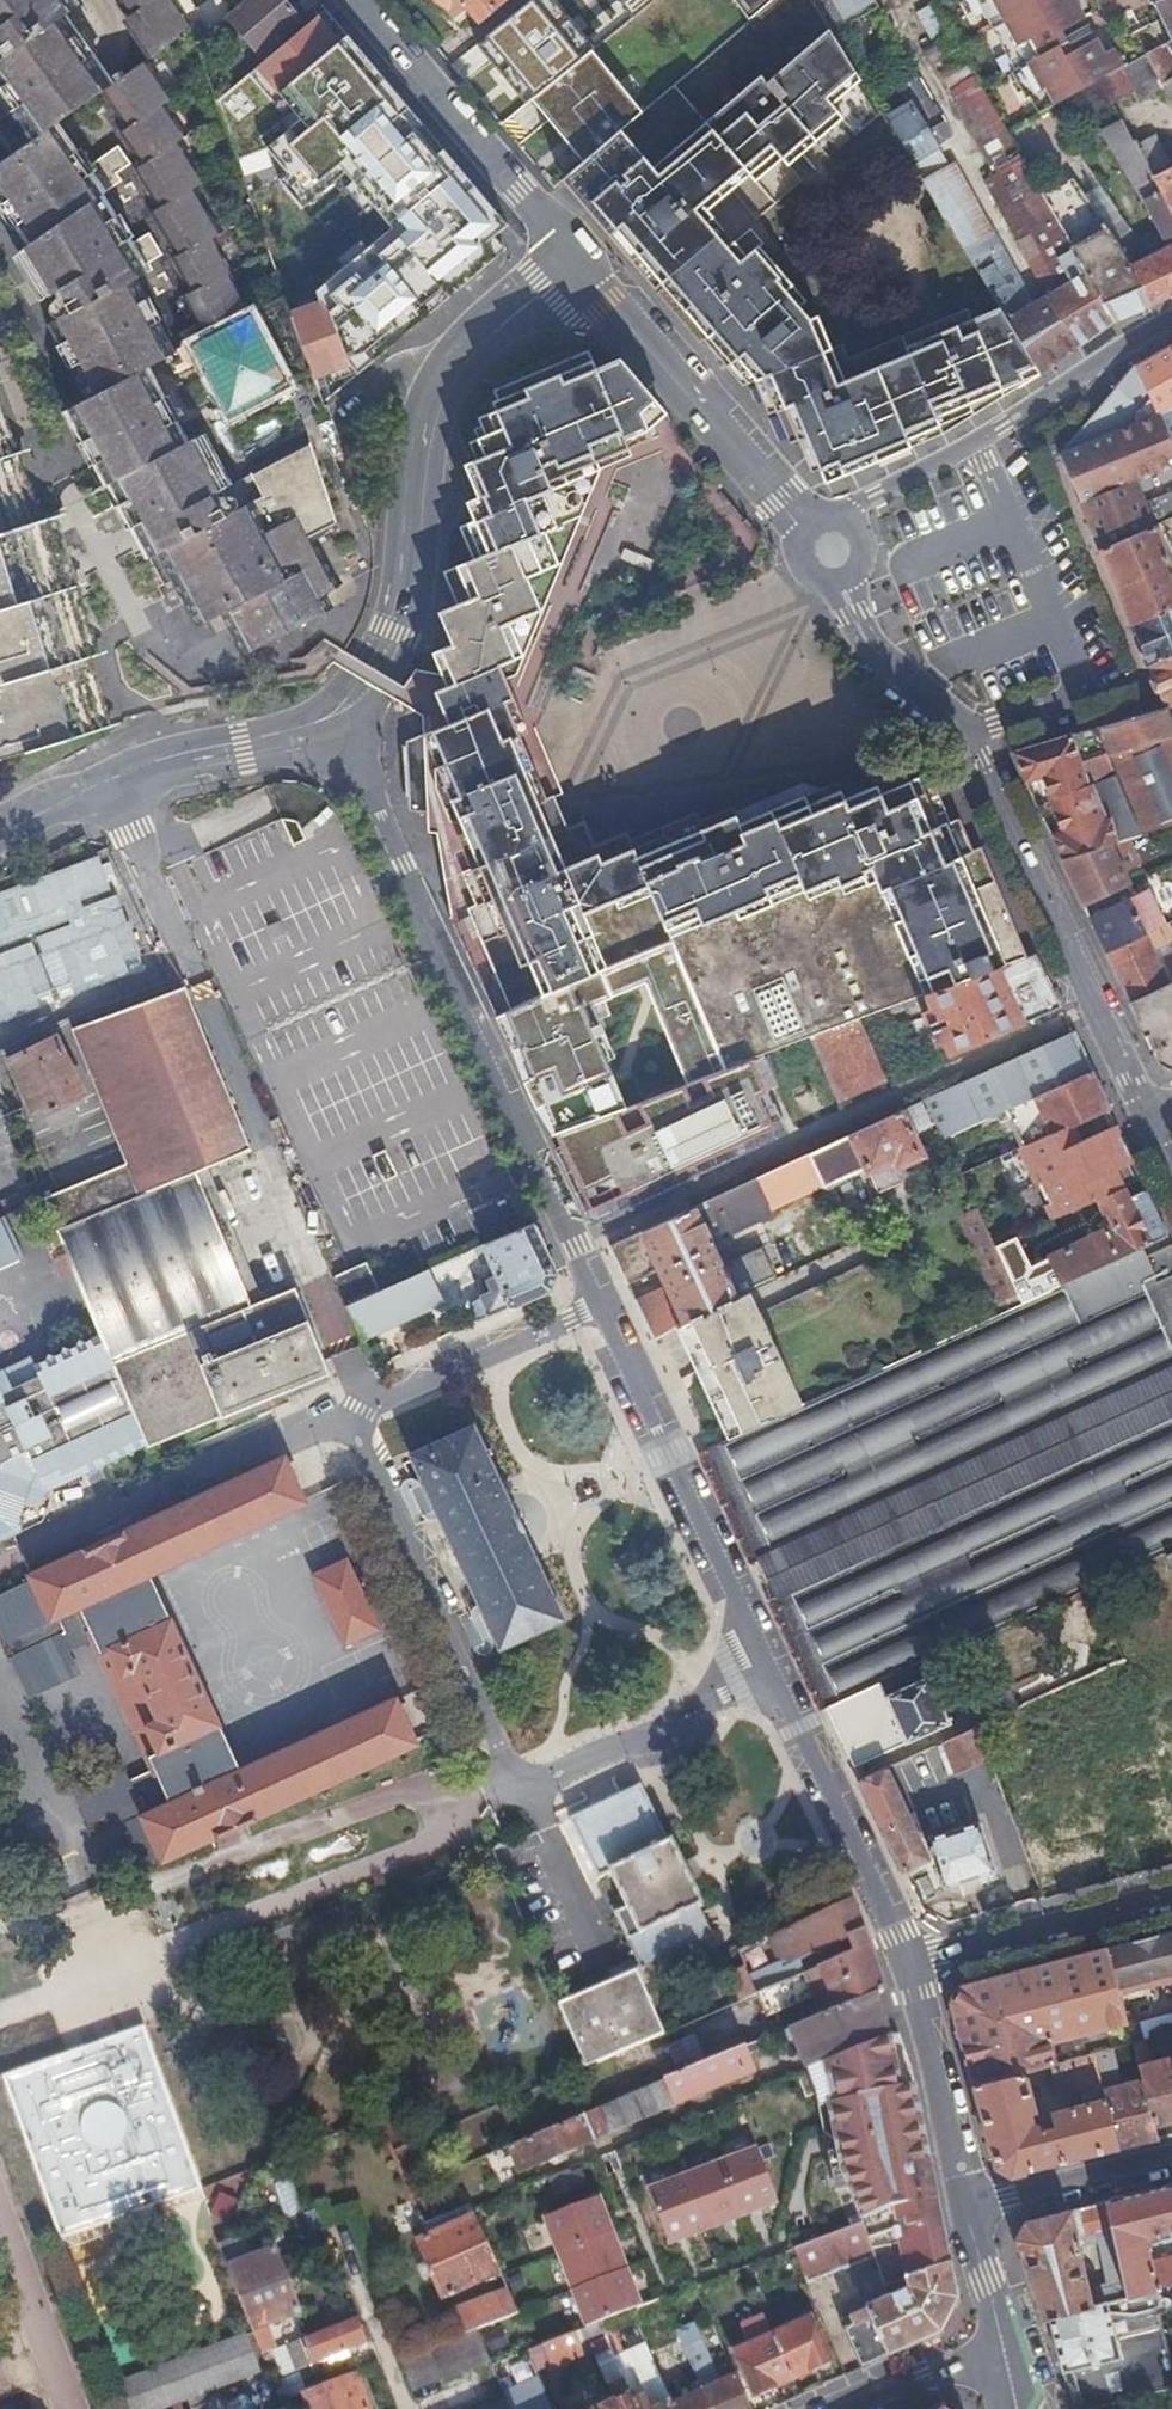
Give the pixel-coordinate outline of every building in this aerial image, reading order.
[(376,533),(360,487),(326,396),(304,336),(285,282),(244,305),(220,267),(226,264),(204,227),(210,224),(197,203),(200,200),(186,179),(190,176),(168,139),(171,136),(161,121),(166,116),(154,101),(160,97),(150,83),(153,81),(141,63),(107,86),(87,59),(82,63),(66,42),(73,37),(53,8),(48,10),(40,0),(0,37),(0,72),(19,100),(17,112),(35,135),(0,161),(0,205),(14,227),(11,231),(19,243),(10,252),(31,282),(40,275),(53,292),(44,300),(46,303),(53,301),(60,310),(39,323),(50,339),(52,337),(71,363),(66,369),(83,395),(45,418),(68,495),(104,645),(111,645),(124,704),(137,713),(141,716),(186,701),(219,694),(264,687),(311,679),(318,676),(342,649),(363,616),(370,593),(374,564),(374,544),(376,533)] [(40,0),(27,0),(11,13),(0,23),(0,37),(40,0)] [(11,13),(27,0),(0,0),(0,23),(11,13)] [(141,63),(174,40),(172,37),(177,32),(155,0),(109,0),(121,19),(116,23),(141,63)] [(282,0),(246,0),(238,7),(227,17),(260,56),(301,22),(299,21),(304,16),(293,2),(287,7),(282,0)] [(621,172),(635,189),(826,27),(810,0),(767,0),(649,100),(598,144),(621,172)] [(609,31),(641,71),(673,44),(664,32),(702,0),(648,0),(609,31)] [(1052,104),(1096,79),(1106,74),(1087,39),(1064,0),(992,0),(1052,104)] [(1146,5),(1154,2),(1171,37),(1171,0),(1144,0),(1146,5)] [(1146,5),(1087,39),(1106,74),(1138,55),(1151,49),(1171,37),(1154,2),(1146,5)] [(515,71),(533,93),(538,89),(579,56),(587,50),(569,28),(549,5),(515,31),(534,55),(515,71)] [(929,5),(911,12),(921,39),(940,32),(929,5)] [(580,19),(569,28),(587,50),(598,40),(580,19)] [(697,344),(722,372),(752,345),(757,353),(773,356),(791,339),(798,344),(812,333),(808,327),(795,312),(799,308),(756,254),(743,264),(732,250),(725,255),(705,229),(710,225),(703,217),(745,182),(751,188),(804,140),(810,147),(837,123),(824,109),(859,79),(826,27),(635,189),(621,172),(587,202),(703,337),(697,344)] [(197,43),(202,56),(219,41),(210,31),(197,43)] [(331,59),(307,31),(255,73),(270,93),(284,81),(294,91),(331,59)] [(1171,37),(1151,49),(1138,55),(1158,91),(1171,84),(1171,37)] [(1133,103),(1158,91),(1138,55),(1106,74),(1096,79),(1110,105),(1128,95),(1133,103)] [(579,56),(538,89),(565,123),(574,115),(581,122),(612,96),(579,56)] [(369,105),(342,73),(305,106),(331,136),(369,105)] [(983,88),(980,83),(974,73),(946,89),(955,104),(983,88)] [(1113,323),(1115,322),(1042,192),(1013,139),(1007,129),(983,88),(955,104),(951,106),(992,174),(981,181),(1048,294),(1079,346),(1113,323)] [(910,162),(934,148),(911,111),(887,125),(910,162)] [(1171,296),(1171,220),(1150,178),(1132,144),(1118,120),(1101,130),(1141,200),(1144,198),(1170,243),(1157,251),(1153,245),(1146,250),(1149,255),(1143,258),(1166,299),(1171,296)] [(230,135),(240,160),(258,144),(242,125),(230,135)] [(399,160),(371,127),(326,165),(354,198),(399,160)] [(563,174),(587,202),(621,172),(598,144),(563,174)] [(1041,372),(1079,346),(1048,294),(1034,302),(952,164),(946,167),(934,148),(910,162),(1001,308),(1017,333),(1041,372)] [(1090,165),(1071,175),(1109,242),(1132,228),(1090,165)] [(1150,178),(1171,220),(1171,166),(1150,178)] [(1042,192),(1115,322),(1146,308),(1124,269),(1109,242),(1071,175),(1042,192)] [(276,177),(244,187),(266,257),(298,246),(276,177)] [(442,223),(449,216),(418,179),(377,212),(409,250),(442,223)] [(455,237),(442,223),(409,250),(401,256),(409,266),(419,279),(425,287),(439,304),(477,271),(451,241),(455,237)] [(1124,269),(1146,308),(1166,299),(1143,258),(1124,269)] [(419,279),(409,266),(402,272),(413,285),(419,279)] [(419,279),(413,285),(418,292),(425,287),(419,279)] [(1022,385),(1041,372),(1017,333),(1001,308),(973,321),(967,312),(850,363),(842,347),(830,353),(752,385),(764,408),(769,405),(775,416),(776,416),(793,447),(802,444),(818,475),(824,471),(833,486),(949,430),(1022,385)] [(722,372),(738,391),(752,385),(830,353),(815,322),(808,327),(812,333),(798,344),(791,339),(773,356),(757,353),(752,345),(722,372)] [(1170,344),(1138,364),(1169,434),(1171,433),(1171,349),(1170,344)] [(444,677),(424,731),(426,733),(449,720),(453,725),(475,716),(483,728),(509,716),(510,676),(511,673),(515,657),(521,636),(527,614),(521,600),(540,591),(567,518),(552,478),(559,471),(584,460),(581,453),(644,426),(651,419),(648,409),(629,389),(636,382),(615,357),(590,368),(584,349),(491,390),(494,398),(489,401),(491,408),(477,415),(483,433),(467,440),(474,459),(469,462),(481,494),(465,501),(471,518),(458,526),(471,559),(460,565),(472,596),(454,605),(459,618),(449,622),(456,642),(457,643),(455,648),(454,652),(446,673),(444,677)] [(1099,548),(1171,514),(1171,442),(1169,434),(1138,364),(1137,365),(1059,453),(1099,548)] [(770,419),(775,416),(769,405),(764,408),(770,419)] [(85,731),(83,725),(58,652),(15,522),(13,516),(14,515),(8,498),(0,472),(0,757),(85,731)] [(1132,623),(1171,607),(1171,568),(1156,531),(1167,527),(1168,529),(1171,527),(1171,514),(1099,548),(1132,623)] [(95,722),(71,655),(77,653),(37,517),(15,522),(58,652),(83,725),(85,731),(97,728),(95,722)] [(444,610),(449,622),(459,618),(454,605),(444,610)] [(1149,663),(1171,654),(1171,607),(1132,623),(1149,663)] [(1166,703),(1167,704),(1171,703),(1171,654),(1149,663),(1166,703)] [(1061,855),(1129,835),(1171,823),(1171,716),(1167,704),(1166,703),(1013,751),(1061,855)] [(445,885),(451,911),(448,913),(491,1018),(670,939),(725,1068),(773,1048),(809,1035),(857,1016),(924,992),(1017,959),(1017,958),(1014,950),(1017,949),(1012,938),(1009,939),(975,858),(965,862),(951,829),(941,833),(923,790),(899,800),(897,796),(860,811),(855,798),(838,804),(803,814),(795,816),(793,808),(725,832),(722,827),(713,830),(709,822),(678,834),(677,830),(676,828),(621,852),(617,842),(580,856),(570,834),(560,837),(543,824),(526,799),(524,790),(521,791),(518,779),(524,776),(518,755),(524,751),(509,716),(483,728),(475,716),(453,725),(449,720),(426,733),(428,735),(405,744),(414,809),(425,810),(445,885)] [(405,807),(414,809),(405,744),(428,735),(426,733),(424,731),(404,739),(405,807)] [(731,808),(725,811),(677,830),(678,834),(709,822),(713,830),(722,827),(725,832),(793,808),(795,816),(803,814),(838,804),(834,792),(802,780),(731,808)] [(451,911),(445,885),(425,810),(443,889),(448,913),(451,911)] [(1072,878),(1085,904),(1129,883),(1123,870),(1138,859),(1129,835),(1061,855),(1072,878)] [(1091,917),(1106,950),(1150,929),(1165,922),(1149,889),(1091,917)] [(1130,1000),(1171,980),(1171,944),(1153,953),(1151,946),(1156,943),(1150,929),(1106,950),(1130,1000)] [(670,939),(491,1018),(496,1031),(508,1058),(529,1105),(545,1142),(612,1115),(576,1032),(588,1026),(581,1008),(637,985),(680,1086),(725,1068),(670,939)] [(945,1039),(950,1053),(964,1047),(1060,1005),(1035,952),(1021,957),(1017,958),(1017,959),(924,992),(931,1007),(927,1011),(925,1016),(934,1037),(941,1040),(945,1039)] [(1130,1000),(1160,1064),(1171,1069),(1171,980),(1130,1000)] [(189,1329),(223,1415),(333,1370),(298,1286),(252,1305),(196,1173),(253,1148),(184,987),(147,999),(99,1015),(73,1028),(143,1196),(139,1198),(193,1328),(189,1329)] [(809,1035),(839,1101),(886,1081),(857,1016),(809,1035)] [(924,1100),(941,1137),(945,1135),(970,1124),(1003,1110),(1091,1070),(1072,1031),(1009,1060),(924,1100)] [(10,1058),(11,1058),(37,1115),(83,1094),(57,1036),(10,1058)] [(545,1142),(581,1227),(791,1128),(783,1093),(791,1086),(773,1048),(725,1068),(680,1086),(612,1115),(545,1142)] [(1003,1110),(1020,1146),(1108,1106),(1091,1070),(1003,1110)] [(852,1133),(808,1153),(822,1183),(824,1186),(866,1168),(867,1170),(883,1163),(887,1169),(920,1153),(911,1132),(929,1123),(919,1102),(869,1125),(852,1133)] [(1108,1106),(1020,1146),(1038,1182),(1042,1180),(1118,1144),(1114,1135),(1120,1132),(1108,1106)] [(954,1154),(965,1149),(977,1143),(970,1124),(945,1135),(954,1154)] [(1114,1135),(1118,1144),(1124,1141),(1120,1132),(1114,1135)] [(1121,1150),(1127,1148),(1124,1141),(1118,1144),(1121,1150)] [(1096,1197),(1124,1184),(1141,1176),(1127,1148),(1121,1150),(1118,1144),(1042,1180),(1051,1201),(1047,1203),(1053,1217),(1096,1197)] [(961,1173),(971,1168),(965,1149),(954,1154),(961,1173)] [(636,1298),(653,1336),(664,1331),(681,1323),(746,1291),(777,1277),(762,1246),(722,1263),(710,1237),(704,1222),(717,1216),(725,1230),(769,1210),(768,1208),(822,1183),(808,1153),(610,1243),(628,1281),(660,1267),(666,1282),(636,1298)] [(883,1163),(867,1170),(870,1177),(887,1169),(883,1163)] [(102,1333),(148,1445),(223,1415),(189,1329),(193,1328),(139,1198),(125,1165),(45,1199),(102,1333)] [(1015,1290),(1020,1300),(1071,1277),(1139,1244),(1167,1231),(1146,1187),(1129,1195),(1124,1184),(1096,1197),(1103,1210),(1109,1208),(1114,1220),(1113,1226),(1024,1266),(1011,1237),(995,1244),(1015,1290)] [(998,1297),(1015,1290),(995,1244),(978,1206),(962,1215),(998,1297)] [(704,1222),(710,1237),(725,1230),(717,1216),(704,1222)] [(471,1304),(477,1321),(553,1288),(556,1278),(559,1270),(535,1223),(480,1248),(486,1263),(493,1260),(500,1275),(488,1280),(492,1289),(480,1295),(482,1299),(471,1304)] [(1171,1263),(1171,1242),(1171,1241),(1145,1255),(1139,1244),(1071,1277),(1084,1304),(1171,1263)] [(797,1267),(815,1259),(810,1248),(792,1257),(797,1267)] [(353,1303),(380,1291),(368,1263),(351,1271),(339,1276),(351,1305),(353,1303)] [(1163,1550),(1164,1550),(1171,1546),(1171,1314),(1157,1282),(1171,1275),(1171,1263),(1084,1304),(1071,1277),(1020,1300),(939,1338),(815,1395),(798,1403),(730,1434),(717,1440),(705,1446),(826,1704),(880,1679),(1091,1583),(1163,1550)] [(348,1306),(362,1339),(442,1301),(428,1270),(380,1291),(353,1303),(351,1305),(348,1306)] [(1171,1314),(1171,1275),(1157,1282),(1171,1314)] [(681,1323),(682,1326),(696,1320),(748,1296),(746,1291),(681,1323)] [(682,1326),(687,1336),(707,1322),(751,1302),(748,1296),(696,1320),(682,1326)] [(707,1322),(687,1336),(690,1343),(755,1312),(751,1302),(707,1322)] [(690,1343),(730,1434),(798,1403),(755,1312),(690,1343)] [(88,1339),(137,1449),(148,1445),(102,1333),(88,1339)] [(137,1449),(88,1339),(26,1365),(0,1376),(0,1537),(5,1536),(14,1519),(9,1507),(19,1487),(43,1479),(46,1485),(137,1449)] [(26,1365),(22,1356),(0,1364),(0,1376),(26,1365)] [(519,1519),(474,1422),(411,1453),(499,1647),(563,1617),(519,1519)] [(155,1570),(303,1500),(283,1459),(180,1506),(31,1574),(35,1581),(65,1644),(73,1641),(79,1642),(91,1640),(122,1704),(200,1667),(155,1570)] [(312,1615),(355,1594),(340,1560),(295,1581),(312,1615)] [(65,1644),(35,1581),(2,1596),(0,1600),(0,1627),(25,1681),(43,1692),(65,1683),(74,1665),(65,1644)] [(370,1626),(355,1594),(312,1615),(327,1647),(370,1626)] [(164,1858),(412,1738),(392,1696),(246,1766),(200,1667),(122,1704),(154,1771),(133,1792),(162,1854),(164,1858)] [(887,1692),(880,1679),(826,1704),(847,1749),(854,1764),(951,1721),(929,1674),(887,1692)] [(976,1725),(940,1741),(947,1756),(953,1769),(987,1754),(976,1725)] [(940,1741),(887,1764),(893,1778),(947,1756),(940,1741)] [(887,1764),(860,1777),(908,1880),(926,1871),(921,1861),(929,1856),(893,1778),(887,1764)] [(125,1870),(162,1854),(133,1792),(124,1772),(107,1767),(84,1777),(78,1793),(110,1863),(125,1870)] [(641,1782),(578,1806),(603,1866),(617,1903),(606,1907),(629,1965),(701,1938),(690,1909),(694,1907),(668,1840),(664,1842),(641,1782)] [(1171,1782),(1162,1786),(1171,1815),(1171,1785),(1171,1782)] [(1082,1887),(1119,1877),(1086,1792),(1033,1809),(1045,1856),(1075,1847),(1080,1861),(1077,1871),(1082,1887)] [(603,1866),(578,1806),(568,1810),(592,1871),(603,1866)] [(1033,1809),(1032,1809),(1011,1815),(1029,1862),(1045,1856),(1033,1809)] [(982,1823),(934,1837),(948,1884),(996,1871),(982,1823)] [(863,1930),(852,1898),(768,1936),(772,1945),(778,1960),(798,1951),(800,1955),(863,1930)] [(882,1990),(863,1930),(800,1955),(806,1971),(755,1993),(765,2019),(833,1992),(841,2007),(868,1996),(882,1990)] [(1107,1947),(1118,1987),(1127,1985),(1129,1992),(1171,1981),(1171,1931),(1158,1934),(1160,1940),(1134,1945),(1132,1941),(1107,1947)] [(1158,1934),(1132,1941),(1134,1945),(1160,1940),(1158,1934)] [(772,1945),(768,1936),(736,1950),(740,1958),(772,1945)] [(958,2030),(973,2085),(1022,2073),(1051,2065),(1056,2064),(1050,2040),(1127,2020),(1120,1994),(1118,1987),(1107,1947),(959,1985),(950,2001),(958,2030)] [(778,1960),(746,1972),(754,1993),(755,1993),(806,1971),(800,1955),(798,1951),(778,1960)] [(746,1972),(743,1966),(727,1973),(738,2000),(754,1993),(746,1972)] [(550,2002),(574,2069),(652,2036),(626,1974),(550,2002)] [(1127,1985),(1118,1987),(1120,1994),(1129,1992),(1127,1985)] [(765,2019),(754,1993),(738,2000),(667,2030),(676,2055),(765,2019)] [(886,2039),(868,1996),(841,2007),(790,2029),(807,2070),(886,2039)] [(807,2070),(806,2071),(816,2095),(823,2133),(835,2141),(835,2143),(921,2125),(909,2067),(896,2071),(892,2050),(902,2047),(897,2034),(886,2039),(807,2070)] [(1063,2062),(1093,2054),(1112,2050),(1108,2037),(1058,2049),(1063,2062)] [(1133,2044),(1138,2064),(1150,2061),(1146,2041),(1133,2044)] [(1105,2097),(1118,2147),(1158,2137),(1154,2120),(1138,2064),(1133,2044),(1112,2050),(1093,2054),(1100,2083),(1090,2085),(1096,2100),(1105,2097)] [(902,2047),(892,2050),(896,2071),(909,2067),(902,2047)] [(1079,2088),(1090,2085),(1100,2083),(1093,2054),(1063,2062),(1056,2064),(1051,2065),(1059,2093),(1079,2088)] [(735,2081),(726,2056),(667,2080),(677,2106),(735,2081)] [(1154,2120),(1171,2116),(1171,2063),(1168,2056),(1150,2061),(1138,2064),(1154,2120)] [(143,2072),(50,2094),(61,2142),(154,2120),(143,2072)] [(1012,2173),(1118,2147),(1105,2097),(1096,2100),(1090,2085),(1079,2088),(1083,2104),(1023,2122),(1022,2114),(1034,2111),(1022,2073),(973,2085),(981,2116),(994,2167),(1012,2173)] [(667,2080),(589,2112),(598,2138),(677,2106),(667,2080)] [(589,2112),(509,2146),(519,2171),(559,2154),(562,2160),(575,2154),(573,2149),(598,2138),(589,2112)] [(838,2154),(923,2137),(921,2125),(835,2143),(838,2154)] [(45,2159),(61,2156),(55,2129),(40,2132),(45,2159)] [(950,2264),(923,2137),(838,2154),(841,2172),(845,2172),(860,2223),(869,2250),(880,2271),(885,2282),(906,2275),(926,2269),(950,2264)] [(680,2176),(644,2189),(662,2236),(679,2230),(682,2239),(701,2232),(720,2225),(717,2216),(734,2209),(752,2203),(755,2212),(774,2204),(753,2148),(717,2162),(680,2176)] [(31,2222),(82,2207),(68,2160),(17,2175),(31,2222)] [(1154,2287),(1171,2283),(1171,2182),(1100,2200),(1125,2294),(1130,2293),(1154,2287)] [(570,2290),(583,2326),(596,2321),(626,2310),(630,2309),(624,2291),(633,2288),(626,2269),(619,2250),(610,2253),(603,2236),(597,2218),(605,2215),(598,2196),(542,2217),(570,2290)] [(1125,2294),(1100,2200),(1023,2218),(1015,2237),(1042,2315),(1049,2313),(1125,2294)] [(738,2218),(755,2212),(752,2203),(734,2209),(717,2216),(720,2225),(738,2218)] [(472,2205),(426,2224),(431,2238),(478,2220),(472,2205)] [(612,2232),(605,2215),(597,2218),(603,2236),(610,2253),(619,2250),(612,2232)] [(478,2220),(431,2238),(419,2244),(440,2299),(489,2281),(499,2277),(478,2220)] [(802,2245),(791,2250),(802,2275),(833,2262),(869,2250),(860,2223),(802,2245)] [(217,2239),(228,2268),(237,2294),(284,2277),(273,2246),(256,2251),(247,2229),(217,2239)] [(665,2245),(682,2239),(679,2230),(662,2236),(665,2245)] [(957,2297),(950,2264),(926,2269),(906,2275),(911,2290),(868,2311),(887,2358),(938,2335),(957,2297)] [(214,2273),(230,2313),(242,2309),(237,2294),(228,2268),(214,2273)] [(859,2292),(885,2282),(880,2271),(855,2282),(859,2292)] [(237,2294),(242,2309),(258,2351),(283,2342),(305,2333),(284,2277),(237,2294)] [(489,2281),(494,2294),(504,2290),(499,2277),(489,2281)] [(717,2288),(712,2278),(692,2286),(698,2297),(717,2288)] [(1080,2408),(1171,2386),(1171,2358),(1163,2328),(1154,2287),(1130,2293),(1125,2294),(1049,2313),(1060,2367),(1060,2368),(1068,2366),(1080,2408)] [(639,2305),(633,2288),(624,2291),(630,2309),(639,2305)] [(450,2311),(460,2334),(471,2330),(482,2326),(513,2314),(504,2290),(494,2294),(450,2311)] [(365,2341),(354,2314),(305,2333),(283,2342),(292,2366),(299,2364),(365,2341)] [(690,2318),(674,2326),(695,2371),(711,2362),(690,2318)] [(812,2318),(773,2335),(792,2379),(831,2362),(812,2318)] [(583,2326),(570,2331),(577,2350),(587,2345),(603,2336),(596,2321),(583,2326)] [(460,2334),(399,2356),(411,2389),(484,2360),(471,2330),(460,2334)] [(124,2408),(147,2408),(162,2403),(164,2408),(178,2408),(182,2407),(178,2397),(257,2366),(244,2331),(237,2334),(113,2382),(124,2408)] [(570,2331),(523,2350),(534,2374),(578,2353),(577,2350),(570,2331)] [(792,2379),(773,2335),(736,2351),(755,2396),(792,2379)] [(600,2408),(637,2408),(622,2376),(603,2336),(587,2345),(613,2403),(600,2408)] [(643,2344),(615,2358),(623,2375),(622,2376),(637,2408),(675,2408),(670,2397),(643,2344)] [(306,2386),(299,2364),(292,2366),(267,2376),(274,2397),(304,2386),(306,2386)] [(1074,2408),(1077,2408),(1080,2408),(1068,2366),(1060,2368),(1070,2396),(1074,2408)] [(306,2386),(304,2386),(313,2408),(372,2408),(356,2368),(306,2386)] [(732,2369),(700,2383),(712,2408),(752,2408),(732,2369)] [(670,2397),(675,2408),(712,2408),(700,2383),(670,2397)] [(279,2408),(313,2408),(304,2386),(274,2397),(279,2408)] [(474,2408),(508,2408),(503,2398),(474,2408)]
